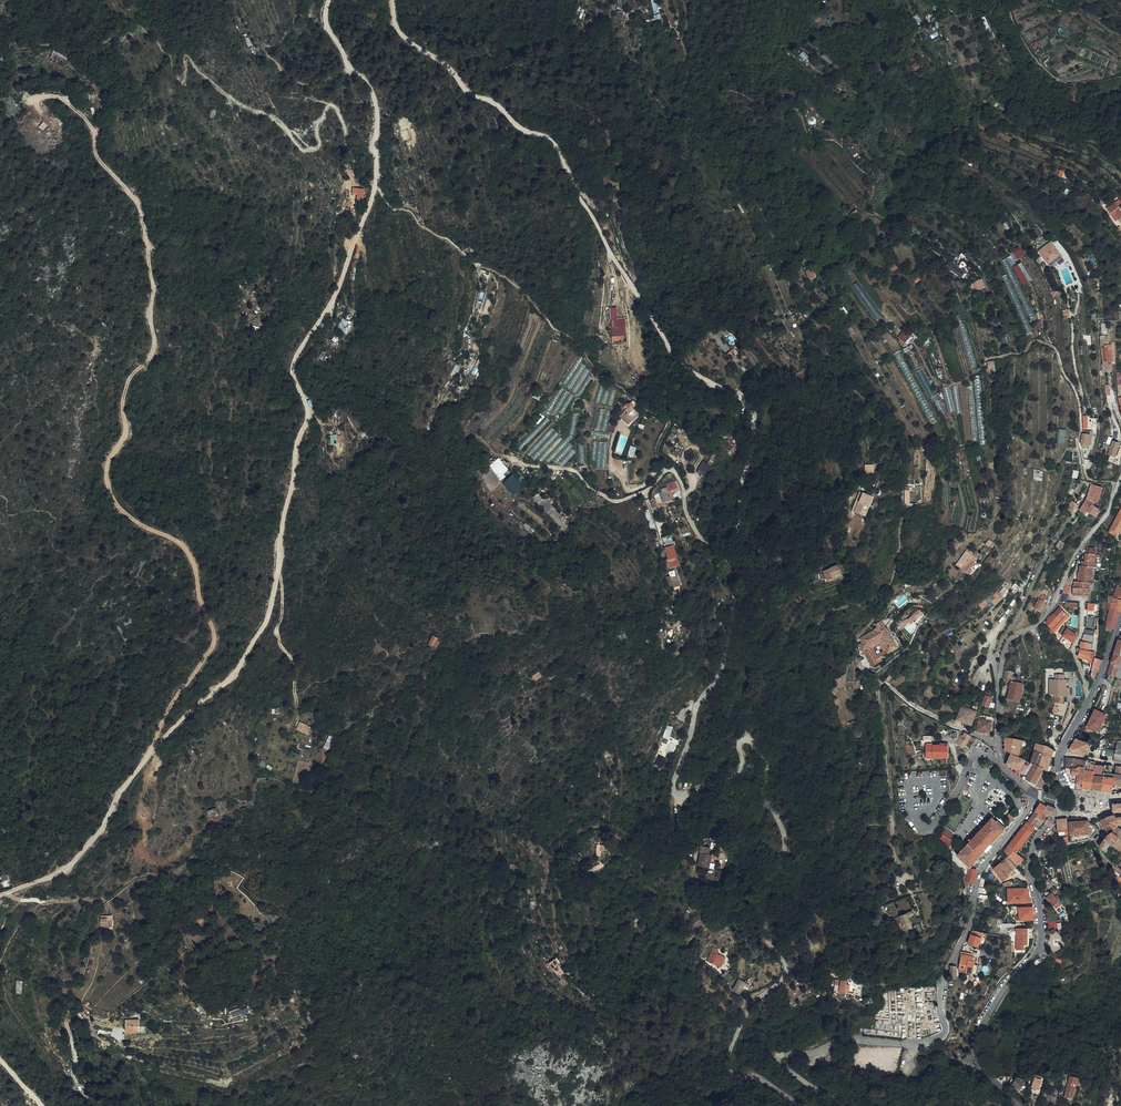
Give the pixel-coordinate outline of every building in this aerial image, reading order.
[(614,10),(613,17),(623,18),(624,11),(614,10)] [(53,50),(50,58),(68,65),(71,57),(53,50)] [(801,55),(806,59),(809,56),(804,51),(801,55)] [(977,55),(971,57),(974,67),(980,65),(977,55)] [(916,71),(921,67),(916,61),(912,65),(916,71)] [(102,83),(95,87),(98,92),(105,89),(102,83)] [(39,126),(44,130),(48,124),(44,120),(39,126)] [(772,146),(767,140),(764,144),(768,149),(772,146)] [(1118,211),(1120,209),(1120,205),(1117,201),(1118,200),(1114,194),(1106,202),(1113,211),(1116,208),(1118,211)] [(1013,247),(1009,250),(1014,257),(1016,255),(1015,254),(1017,252),(1013,247)] [(1053,253),(1049,254),(1051,263),(1060,261),(1058,256),(1053,257),(1053,253)] [(1023,280),(1013,262),(1008,265),(1019,282),(1023,280)] [(963,274),(952,265),(949,269),(960,278),(963,274)] [(806,270),(810,279),(816,276),(812,268),(806,270)] [(978,286),(976,288),(978,293),(987,289),(986,284),(983,281),(977,284),(978,286)] [(1023,308),(1018,309),(1027,333),(1031,332),(1023,308)] [(343,332),(348,322),(342,319),(337,329),(343,332)] [(626,341),(625,319),(611,319),(612,342),(626,341)] [(911,332),(907,327),(902,331),(906,336),(911,332)] [(1103,349),(1104,354),(1104,358),(1109,358),(1109,341),(1106,341),(1105,332),(1098,332),(1099,341),(1100,341),(1100,349),(1103,349)] [(629,406),(634,412),(639,407),(642,405),(639,404),(637,399),(629,406)] [(607,429),(608,420),(610,409),(600,407),(596,428),(601,429),(601,428),(607,429)] [(645,413),(639,407),(634,412),(633,413),(638,419),(645,413)] [(1060,428),(1058,443),(1065,444),(1067,429),(1060,428)] [(608,438),(609,433),(593,429),(592,434),(608,438)] [(331,444),(338,443),(338,434),(330,434),(331,444)] [(1087,449),(1087,446),(1089,446),(1091,436),(1087,436),(1087,442),(1081,441),(1081,445),(1082,448),(1087,449)] [(1118,438),(1113,436),(1108,450),(1113,452),(1118,438)] [(607,469),(609,442),(595,440),(593,460),(597,460),(596,467),(607,469)] [(731,449),(734,453),(741,448),(737,443),(731,449)] [(500,458),(479,472),(490,489),(495,485),(492,481),(499,476),(500,478),(509,471),(500,458)] [(704,460),(697,471),(704,475),(711,465),(704,460)] [(1043,476),(1042,467),(1033,466),(1034,477),(1043,476)] [(503,483),(514,495),(524,485),(513,473),(503,483)] [(670,498),(668,490),(674,488),(671,481),(662,484),(663,486),(659,487),(660,490),(657,491),(661,501),(670,498)] [(1098,500),(1102,485),(1087,483),(1086,496),(1073,512),(1080,518),(1085,513),(1091,518),(1100,508),(1095,503),(1095,500),(1098,500)] [(661,501),(662,504),(674,500),(670,491),(675,490),(674,488),(668,490),(670,498),(661,501)] [(540,493),(537,490),(535,491),(536,492),(534,494),(547,509),(554,502),(548,495),(544,494),(541,491),(540,493)] [(860,500),(858,510),(862,511),(862,509),(865,510),(866,505),(864,505),(865,501),(860,500)] [(551,512),(564,526),(567,523),(555,509),(551,512)] [(1117,535),(1120,529),(1120,510),(1110,531),(1117,535)] [(669,543),(676,563),(677,563),(678,562),(682,561),(675,542),(672,543),(669,543)] [(668,548),(666,549),(671,564),(676,563),(669,543),(667,544),(668,548)] [(965,550),(970,554),(971,552),(974,548),(971,546),(969,548),(967,547),(965,550)] [(958,570),(967,576),(968,574),(970,576),(973,572),(971,570),(978,561),(981,563),(986,557),(974,548),(971,552),(970,554),(965,550),(955,564),(960,568),(958,570)] [(1091,554),(1088,554),(1088,562),(1085,561),(1085,566),(1082,566),(1082,573),(1080,573),(1080,582),(1077,582),(1077,586),(1075,586),(1075,595),(1090,597),(1091,582),(1093,582),(1094,568),(1096,568),(1097,549),(1091,549),(1091,554)] [(851,569),(849,561),(841,563),(834,565),(833,566),(836,576),(842,575),(842,572),(851,569)] [(674,572),(680,570),(677,563),(676,563),(671,564),(674,572)] [(683,581),(680,570),(674,572),(678,583),(683,581)] [(1011,586),(1005,584),(1001,588),(1006,591),(1008,592),(1011,586)] [(993,605),(1003,598),(1001,595),(998,591),(992,596),(994,599),(990,601),(992,603),(993,605)] [(985,602),(988,605),(992,603),(990,601),(994,599),(992,596),(985,602)] [(1039,598),(1033,606),(1037,609),(1043,601),(1039,598)] [(1109,610),(1120,613),(1120,612),(1120,601),(1111,598),(1109,610)] [(988,605),(985,602),(979,607),(982,610),(988,605)] [(1067,620),(1069,618),(1070,615),(1065,606),(1064,607),(1062,606),(1051,616),(1053,618),(1048,623),(1054,629),(1065,618),(1067,620)] [(1065,606),(1070,615),(1069,618),(1073,614),(1065,606)] [(924,610),(917,608),(907,620),(909,622),(912,623),(924,610)] [(1114,629),(1120,613),(1109,610),(1107,627),(1114,629)] [(1054,629),(1057,631),(1067,620),(1065,618),(1054,629)] [(860,645),(872,666),(883,660),(881,656),(896,648),(882,621),(874,626),(875,628),(859,637),(862,643),(860,645)] [(1092,642),(1096,631),(1086,628),(1083,639),(1092,642)] [(1076,636),(1065,630),(1062,636),(1072,642),(1076,636)] [(434,646),(436,648),(440,643),(438,641),(439,640),(434,636),(429,644),(433,648),(434,646)] [(1077,651),(1078,651),(1080,659),(1091,660),(1092,653),(1080,651),(1081,650),(1077,649),(1077,651)] [(710,661),(714,658),(714,656),(710,652),(705,656),(707,657),(710,661)] [(1118,655),(1114,653),(1111,663),(1118,666),(1120,656),(1118,655)] [(1108,673),(1116,676),(1118,666),(1111,663),(1108,673)] [(952,666),(948,673),(955,677),(959,671),(952,666)] [(1011,679),(1012,671),(1005,670),(1003,678),(1011,679)] [(1059,680),(1054,680),(1054,694),(1061,694),(1061,702),(1068,702),(1068,697),(1074,696),(1074,688),(1071,688),(1070,679),(1068,679),(1068,674),(1059,675),(1059,680)] [(1022,683),(1009,681),(1006,699),(1020,700),(1022,683)] [(964,720),(972,723),(973,720),(976,713),(961,708),(959,713),(956,722),(962,724),(964,720)] [(1107,714),(1095,708),(1087,726),(1099,731),(1107,714)] [(979,720),(977,731),(989,734),(991,722),(979,720)] [(932,758),(932,745),(931,734),(921,734),(922,744),(926,744),(926,758),(932,758)] [(962,747),(970,737),(963,734),(961,737),(960,737),(956,742),(962,747)] [(1005,748),(1004,752),(1005,752),(1017,757),(1020,750),(1021,746),(1023,741),(1012,739),(1006,740),(1004,743),(1006,744),(1004,748),(1005,748)] [(1087,745),(1088,743),(1075,739),(1070,747),(1071,751),(1072,753),(1083,755),(1084,754),(1087,755),(1090,746),(1087,745)] [(1053,749),(1047,745),(1037,743),(1029,762),(1041,767),(1045,769),(1047,763),(1050,756),(1053,749)] [(914,744),(905,745),(906,754),(916,753),(914,744)] [(947,745),(932,745),(932,758),(948,758),(947,745)] [(1024,774),(1029,762),(1029,761),(1020,758),(1017,757),(1005,752),(1004,756),(1008,761),(1007,765),(1014,769),(1013,773),(1017,777),(1019,772),(1024,774)] [(660,760),(666,763),(669,755),(663,753),(660,760)] [(1084,783),(1087,761),(1065,757),(1065,769),(1072,770),(1071,772),(1079,774),(1078,782),(1084,783)] [(1083,785),(1092,787),(1095,771),(1087,770),(1089,761),(1087,761),(1084,783),(1083,785)] [(1096,765),(1096,762),(1089,761),(1087,770),(1095,771),(1096,765)] [(1029,762),(1024,774),(1027,775),(1026,780),(1034,783),(1041,767),(1029,762)] [(1095,771),(1092,787),(1101,788),(1103,776),(1104,773),(1105,766),(1096,765),(1095,771)] [(1113,766),(1106,765),(1105,766),(1104,773),(1112,774),(1113,766)] [(1072,770),(1065,769),(1072,781),(1078,782),(1079,774),(1071,772),(1072,770)] [(1108,789),(1109,777),(1103,776),(1101,788),(1108,789)] [(1041,815),(1042,814),(1046,807),(1040,803),(1035,812),(1041,815)] [(1046,807),(1042,814),(1055,817),(1056,809),(1047,806),(1046,807)] [(1035,812),(1019,832),(1028,838),(1034,831),(1034,826),(1035,824),(1037,822),(1040,826),(1044,821),(1046,816),(1042,814),(1041,815),(1035,812)] [(1018,817),(1015,813),(1008,819),(1012,822),(1009,825),(1010,826),(1016,821),(1015,820),(1018,817)] [(1117,829),(1119,827),(1118,826),(1120,824),(1120,818),(1118,818),(1116,815),(1108,817),(1114,828),(1116,828),(1117,829)] [(1114,828),(1108,817),(1101,821),(1106,830),(1109,834),(1114,828)] [(1005,831),(993,819),(957,855),(969,866),(990,846),(1005,831)] [(1067,831),(1066,819),(1056,820),(1057,826),(1058,832),(1067,831)] [(1070,835),(1070,836),(1071,844),(1089,839),(1098,831),(1095,825),(1090,823),(1087,821),(1069,822),(1069,835),(1070,835)] [(1119,827),(1117,829),(1114,830),(1110,835),(1109,834),(1106,830),(1101,821),(1099,823),(1104,831),(1105,834),(1108,838),(1105,841),(1104,843),(1101,847),(1104,851),(1110,844),(1115,847),(1120,850),(1120,828),(1119,827)] [(955,832),(946,827),(938,840),(950,847),(955,839),(952,837),(955,832)] [(1022,845),(1028,838),(1019,832),(1013,839),(1022,845)] [(1048,840),(1052,844),(1056,838),(1052,835),(1048,840)] [(1062,847),(1071,844),(1070,836),(1057,842),(1058,847),(1062,846),(1062,847)] [(1017,852),(1022,845),(1013,839),(1008,845),(1017,852)] [(1115,847),(1110,844),(1104,851),(1106,854),(1110,849),(1112,850),(1115,847)] [(1005,849),(1011,857),(1019,865),(1022,862),(1021,855),(1017,852),(1008,845),(1005,849)] [(990,846),(983,852),(985,854),(991,848),(990,846)] [(708,855),(710,850),(704,848),(699,868),(713,872),(717,857),(708,855)] [(1004,879),(1019,865),(1011,857),(1007,860),(1005,858),(1002,861),(1001,859),(994,866),(1000,873),(999,874),(1004,879)] [(948,863),(959,873),(961,870),(951,860),(948,863)] [(973,881),(977,870),(969,869),(966,880),(968,881),(973,881)] [(218,892),(217,893),(222,897),(225,893),(217,886),(215,889),(218,892)] [(1027,888),(1008,890),(1009,903),(1030,901),(1027,888)] [(1053,896),(1049,892),(1048,891),(1044,894),(1046,901),(1051,906),(1057,901),(1055,899),(1053,896)] [(1057,897),(1055,899),(1057,901),(1051,906),(1052,907),(1055,910),(1060,906),(1058,904),(1059,903),(1058,902),(1060,900),(1057,897)] [(882,911),(889,911),(886,898),(879,901),(882,911)] [(1020,920),(1033,919),(1032,905),(1019,906),(1020,920)] [(916,914),(915,910),(900,913),(903,929),(910,927),(909,921),(911,920),(910,915),(916,914)] [(1031,928),(1015,928),(1016,950),(1023,950),(1023,945),(1027,945),(1027,937),(1031,936),(1031,928)] [(967,944),(977,948),(981,936),(982,933),(978,932),(974,931),(971,931),(967,944)] [(721,957),(713,952),(712,953),(707,951),(703,959),(716,966),(721,957)] [(962,952),(961,959),(959,959),(958,964),(960,964),(959,968),(967,969),(970,970),(971,961),(973,961),(973,958),(973,957),(973,954),(962,952)] [(545,963),(550,970),(556,965),(551,958),(545,963)] [(960,993),(964,994),(968,976),(964,975),(960,993)] [(832,985),(832,977),(823,976),(827,985),(832,985)] [(563,977),(559,981),(565,987),(569,983),(563,977)] [(733,985),(730,989),(737,994),(740,988),(744,981),(737,978),(733,985)] [(847,981),(843,981),(837,981),(837,987),(836,993),(841,993),(851,994),(852,985),(847,984),(847,981)] [(312,1020),(319,1017),(314,1011),(308,1013),(312,1020)] [(140,1019),(132,1019),(126,1020),(127,1032),(136,1032),(136,1030),(146,1030),(145,1025),(141,1025),(140,1019)] [(1039,1077),(1035,1075),(1030,1087),(1034,1089),(1039,1077)] [(1019,1091),(1025,1083),(1017,1077),(1011,1085),(1019,1091)] [(1073,1079),(1069,1078),(1063,1097),(1070,1099),(1076,1080),(1073,1079)]
